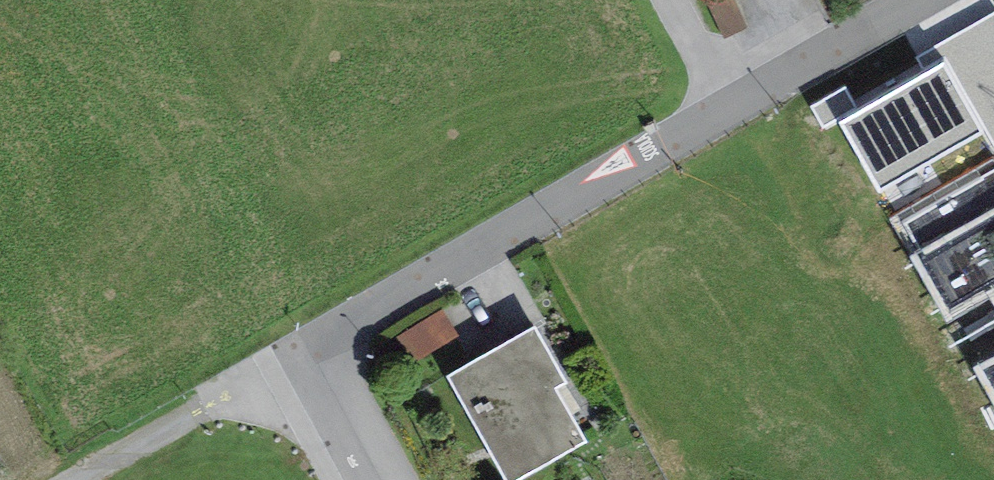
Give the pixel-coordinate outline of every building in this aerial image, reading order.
[(736,0),(704,0),(723,39),(749,27),(736,0)] [(917,58),(926,73),(944,63),(984,133),(993,151),(993,14),(917,58)] [(926,73),(840,122),(880,192),(984,133),(944,63),(926,73)] [(903,222),(920,251),(909,258),(945,323),(989,298),(993,308),(993,171),(903,222)] [(447,377),(507,479),(520,479),(586,443),(555,389),(567,382),(535,327),(447,377)] [(974,368),(993,405),(993,357),(974,368)]
